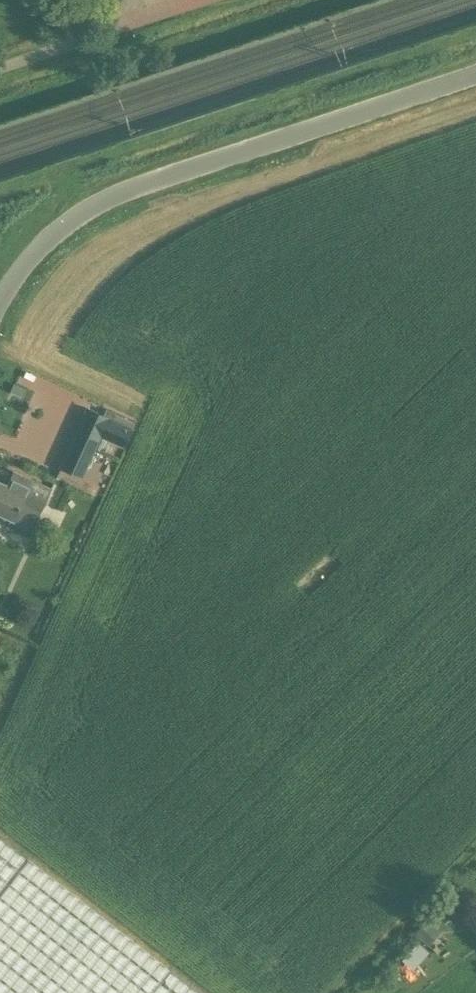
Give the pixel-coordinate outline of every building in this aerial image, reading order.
[(13,383),(9,391),(20,396),(24,388),(13,383)] [(103,415),(86,407),(77,426),(99,436),(121,447),(133,421),(106,408),(103,415)] [(59,465),(81,475),(90,456),(68,446),(59,465)] [(51,488),(12,470),(6,484),(0,481),(0,511),(14,517),(20,503),(40,512),(51,488)] [(0,836),(0,992),(201,992),(0,836)] [(440,931),(426,919),(414,932),(427,945),(440,931)]
